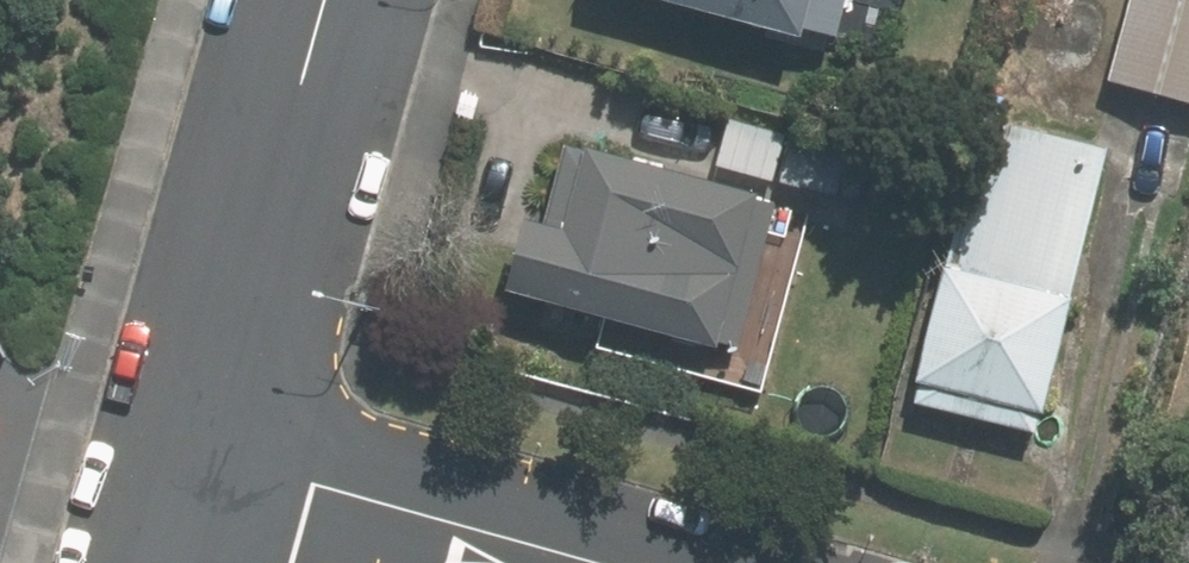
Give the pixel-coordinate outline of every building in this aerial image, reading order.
[(860,0),(708,0),(822,32),(825,22),(851,30),(860,0)] [(1107,84),(1188,105),(1188,0),(1129,0),(1107,84)] [(1035,431),(1113,146),(989,112),(913,397),(1035,431)] [(854,139),(761,115),(744,174),(837,199),(854,139)] [(784,244),(796,203),(775,199),(778,189),(607,144),(583,229),(549,220),(531,290),(584,305),(572,345),(646,366),(658,326),(735,347),(737,340),(776,349),(803,249),(784,244)]
